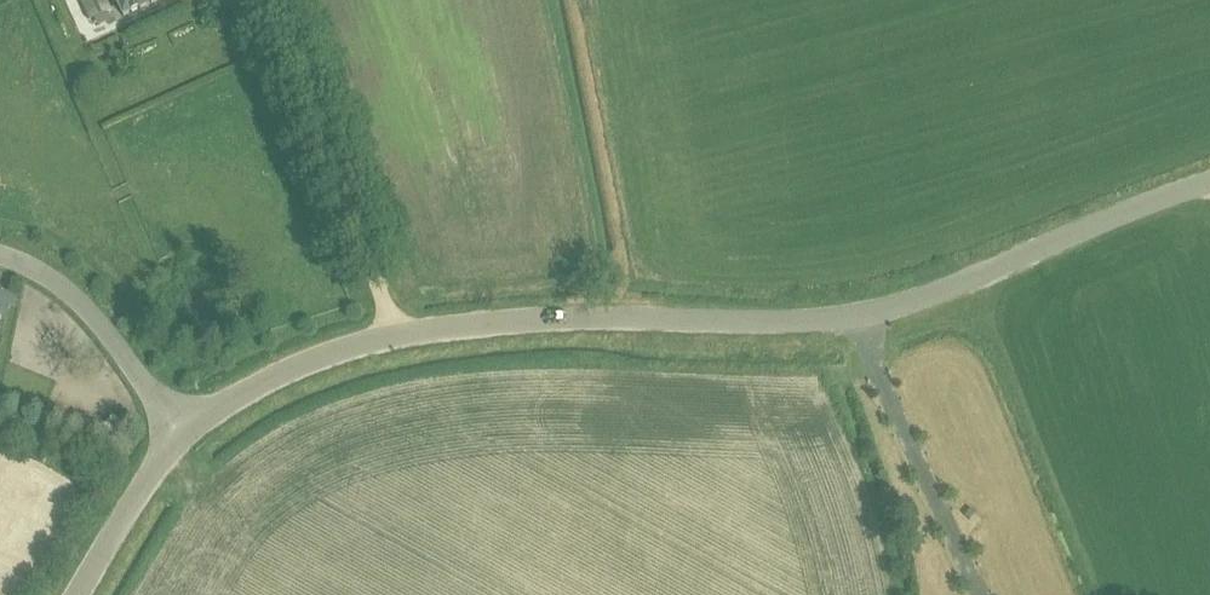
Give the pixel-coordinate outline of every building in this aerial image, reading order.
[(89,19),(110,9),(107,2),(110,0),(81,0),(89,19)] [(124,15),(157,0),(117,0),(124,15)]
